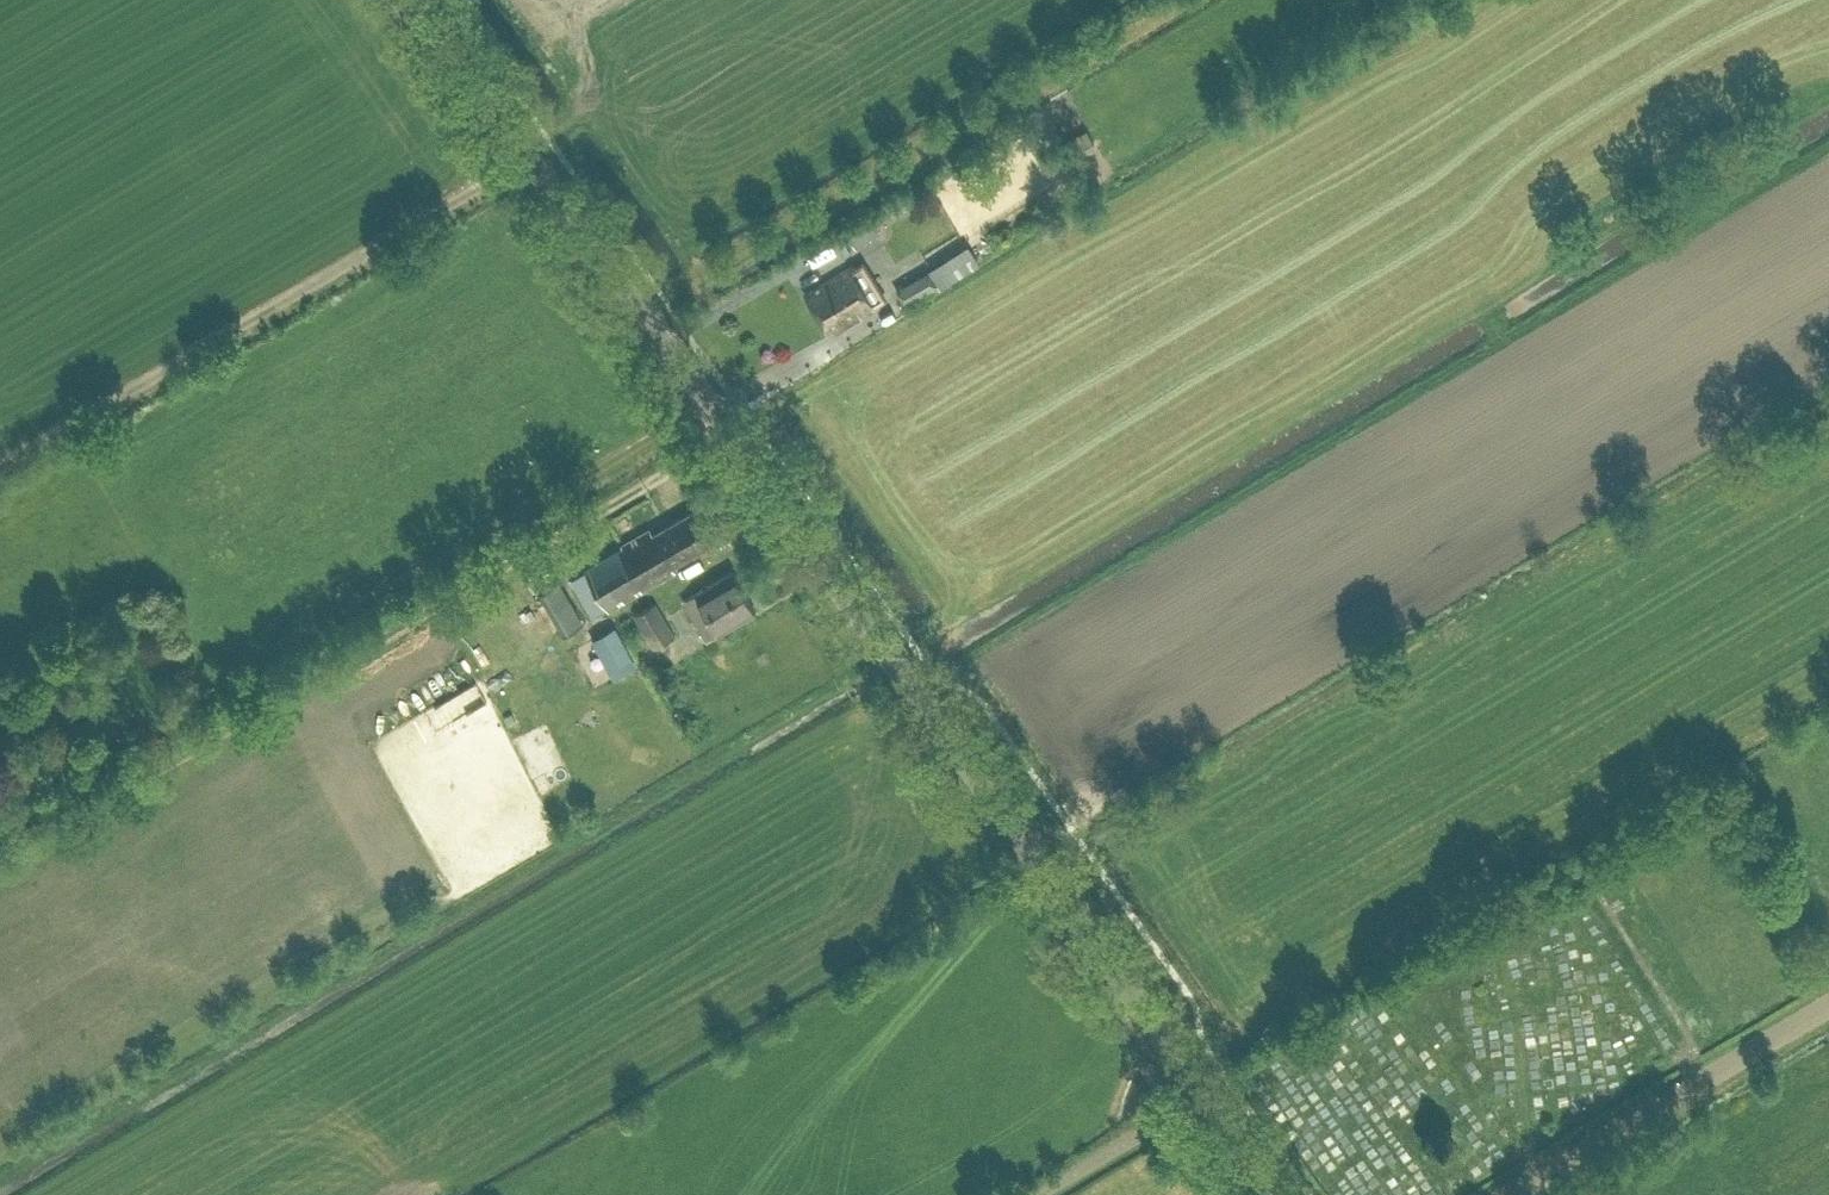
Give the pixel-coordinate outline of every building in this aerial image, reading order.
[(1086,128),(1059,143),(1069,161),(1096,146),(1086,128)] [(869,246),(890,229),(876,212),(855,229),(869,246)] [(979,261),(970,247),(930,272),(939,286),(979,261)] [(830,335),(875,307),(850,266),(805,294),(830,335)] [(939,287),(939,286),(930,272),(928,269),(895,288),(904,306),(939,287)] [(593,617),(608,608),(609,609),(675,570),(672,565),(716,539),(697,507),(653,533),(650,527),(621,544),(623,546),(585,568),(570,576),(593,617)] [(706,639),(756,610),(733,570),(682,600),(706,639)] [(564,633),(582,622),(557,581),(540,591),(564,633)] [(653,647),(675,635),(655,602),(634,614),(653,647)] [(1490,925),(1496,935),(1515,924),(1509,912),(1490,925)]
